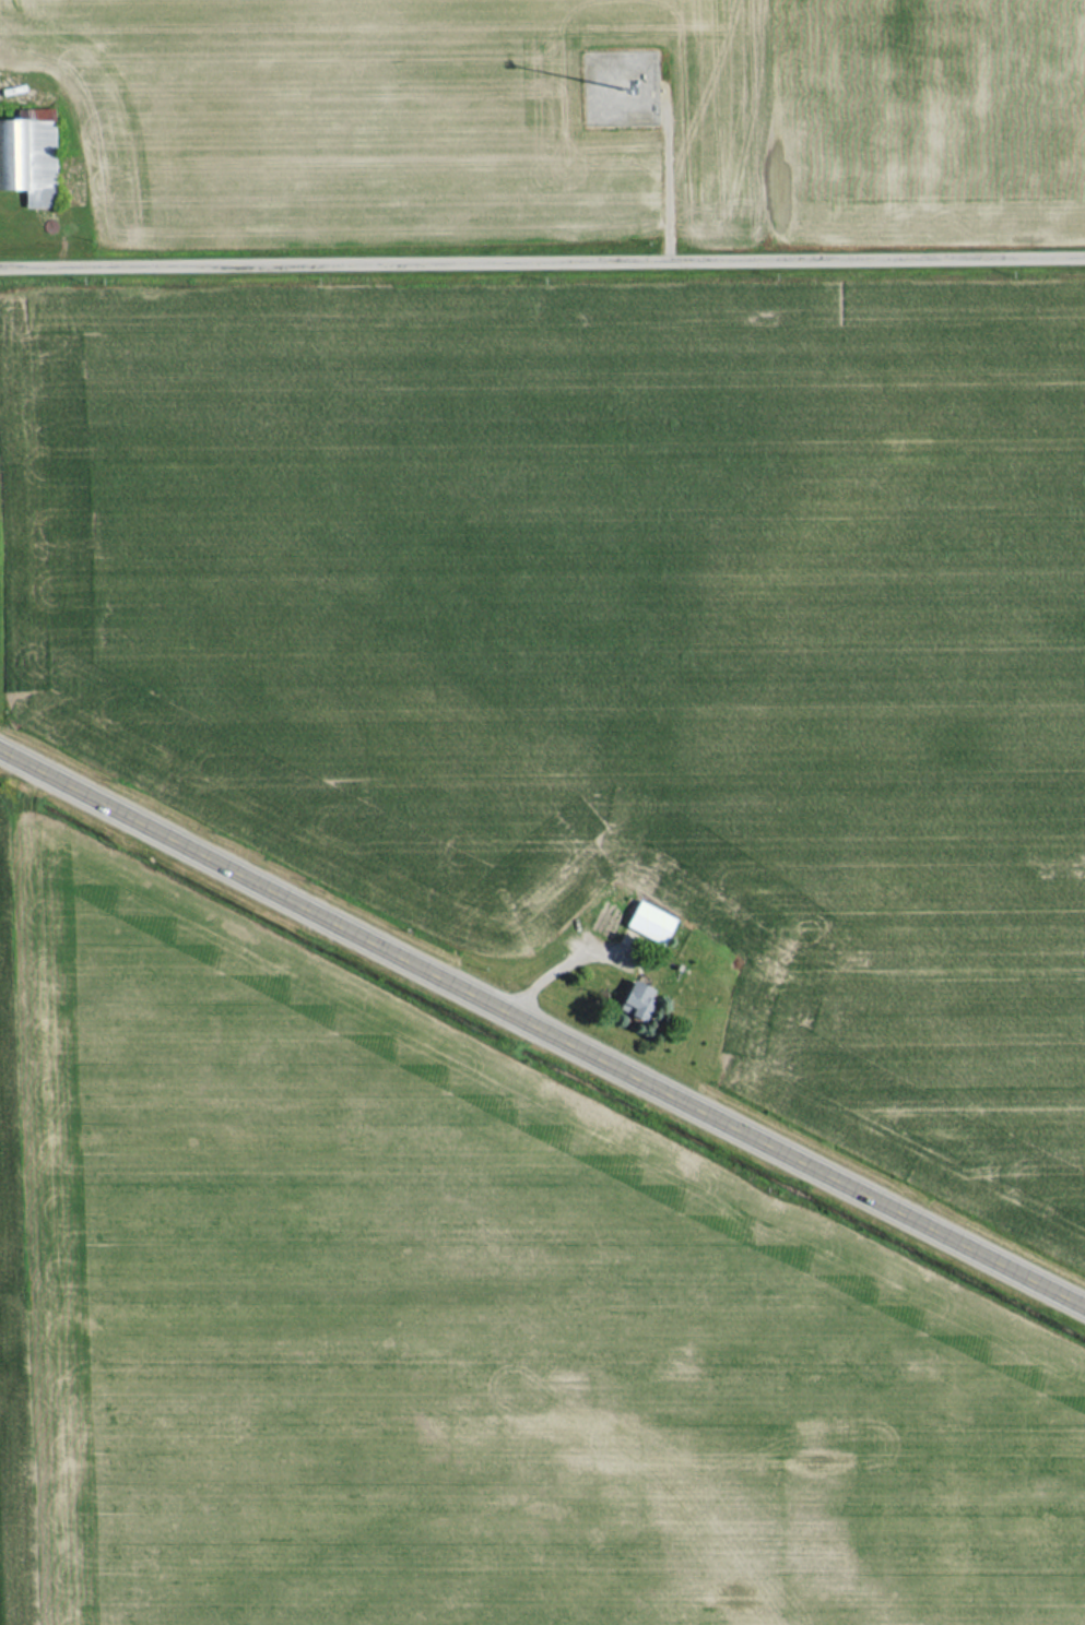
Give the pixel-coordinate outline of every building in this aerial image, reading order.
[(22,190),(23,208),(53,207),(51,108),(29,109),(29,119),(0,119),(0,190),(22,190)] [(674,920),(637,901),(623,927),(661,946),(674,920)] [(655,991),(629,981),(618,1013),(643,1022),(655,991)]
